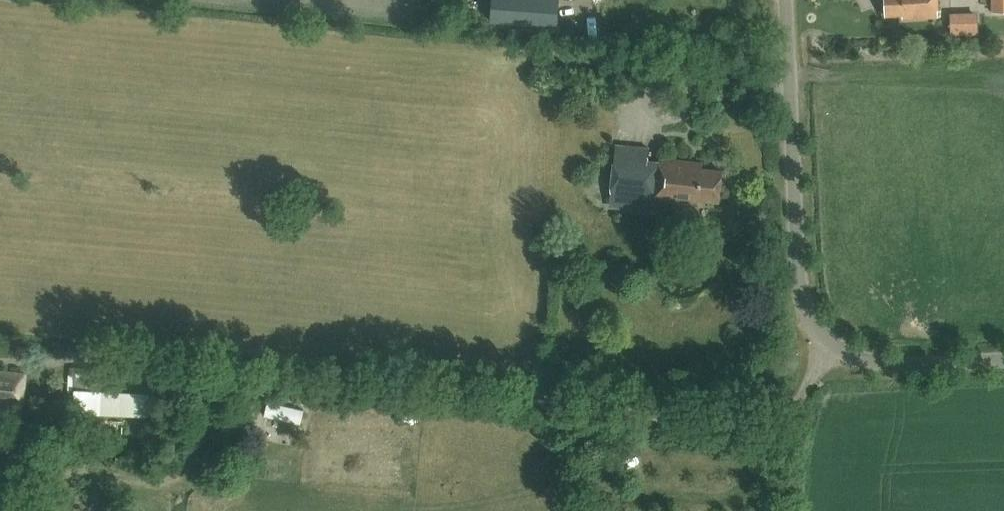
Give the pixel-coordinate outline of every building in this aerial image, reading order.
[(492,21),(556,26),(558,0),(494,0),(492,21)] [(885,17),(902,16),(902,19),(937,17),(936,0),(884,0),(885,17)] [(993,10),(1003,10),(1003,0),(992,0),(993,10)] [(719,202),(722,169),(702,167),(703,163),(659,158),(658,167),(647,165),(649,148),(616,145),(609,203),(653,208),(654,200),(684,204),(685,198),(719,202)] [(22,404),(26,372),(0,370),(0,403),(11,404),(12,403),(22,404)] [(266,414),(304,424),(309,406),(271,396),(266,414)]
